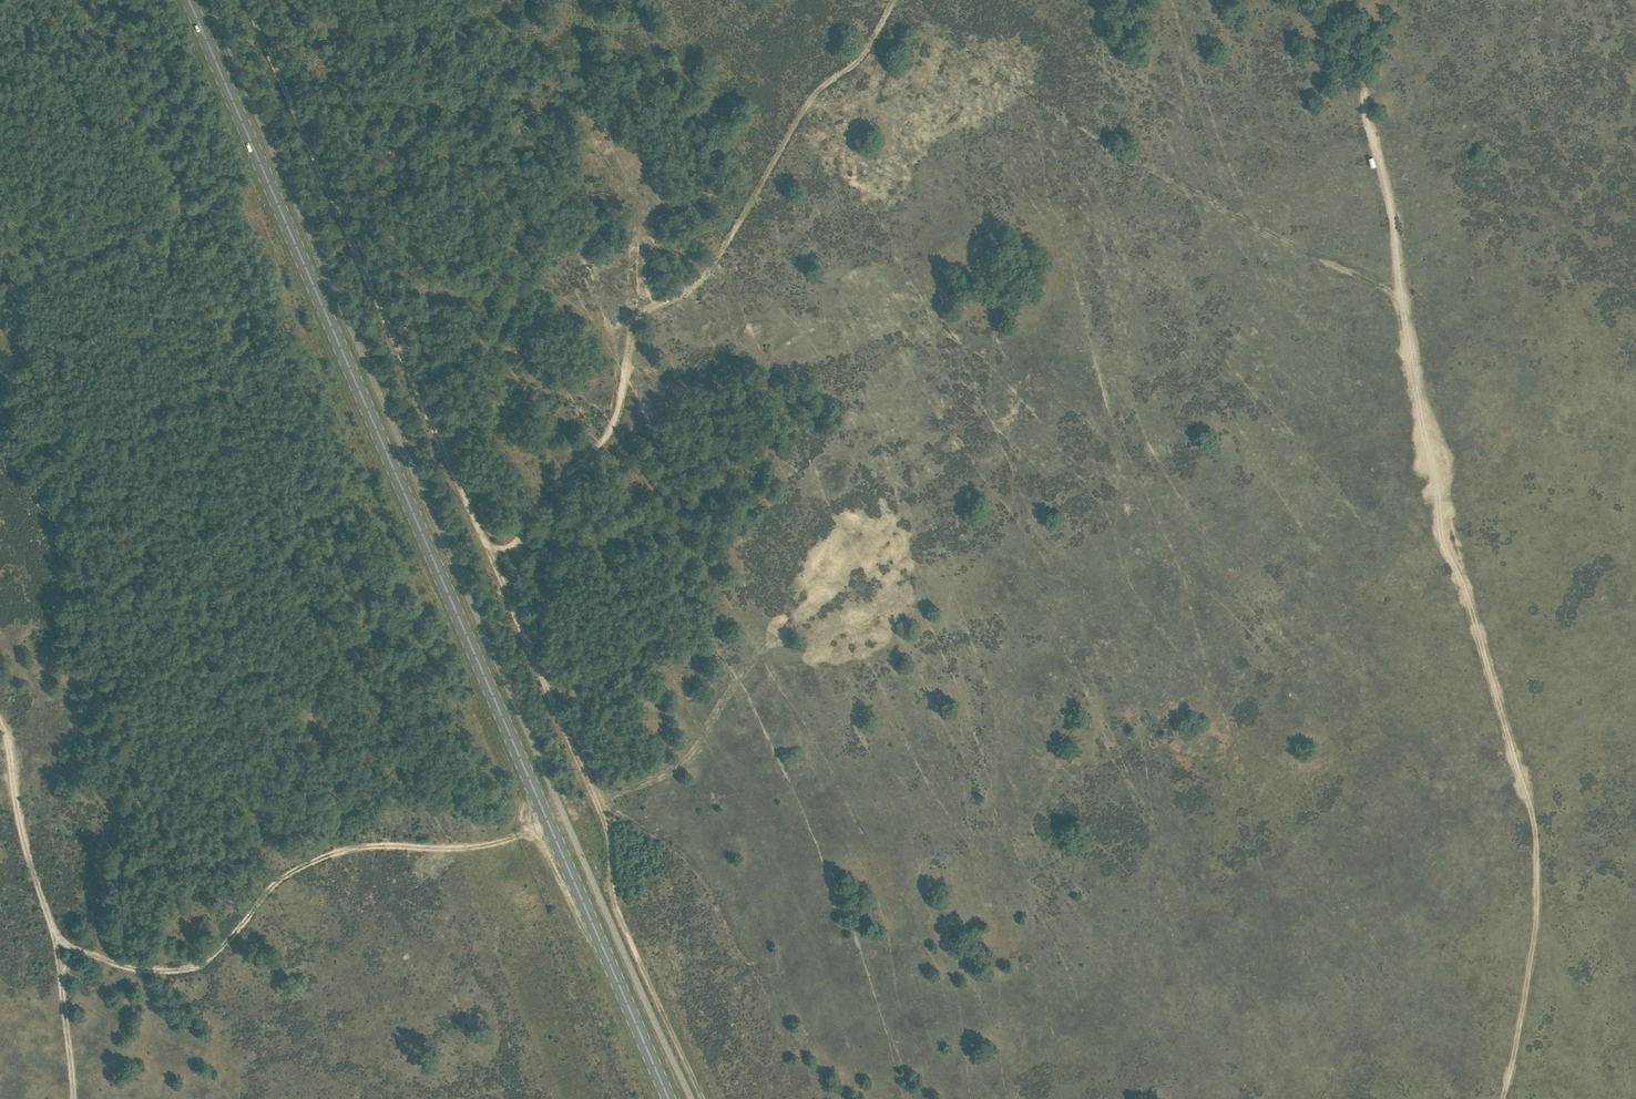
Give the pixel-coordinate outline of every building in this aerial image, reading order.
[(621,996),(616,998),(620,1010),(626,1008),(621,996)]
